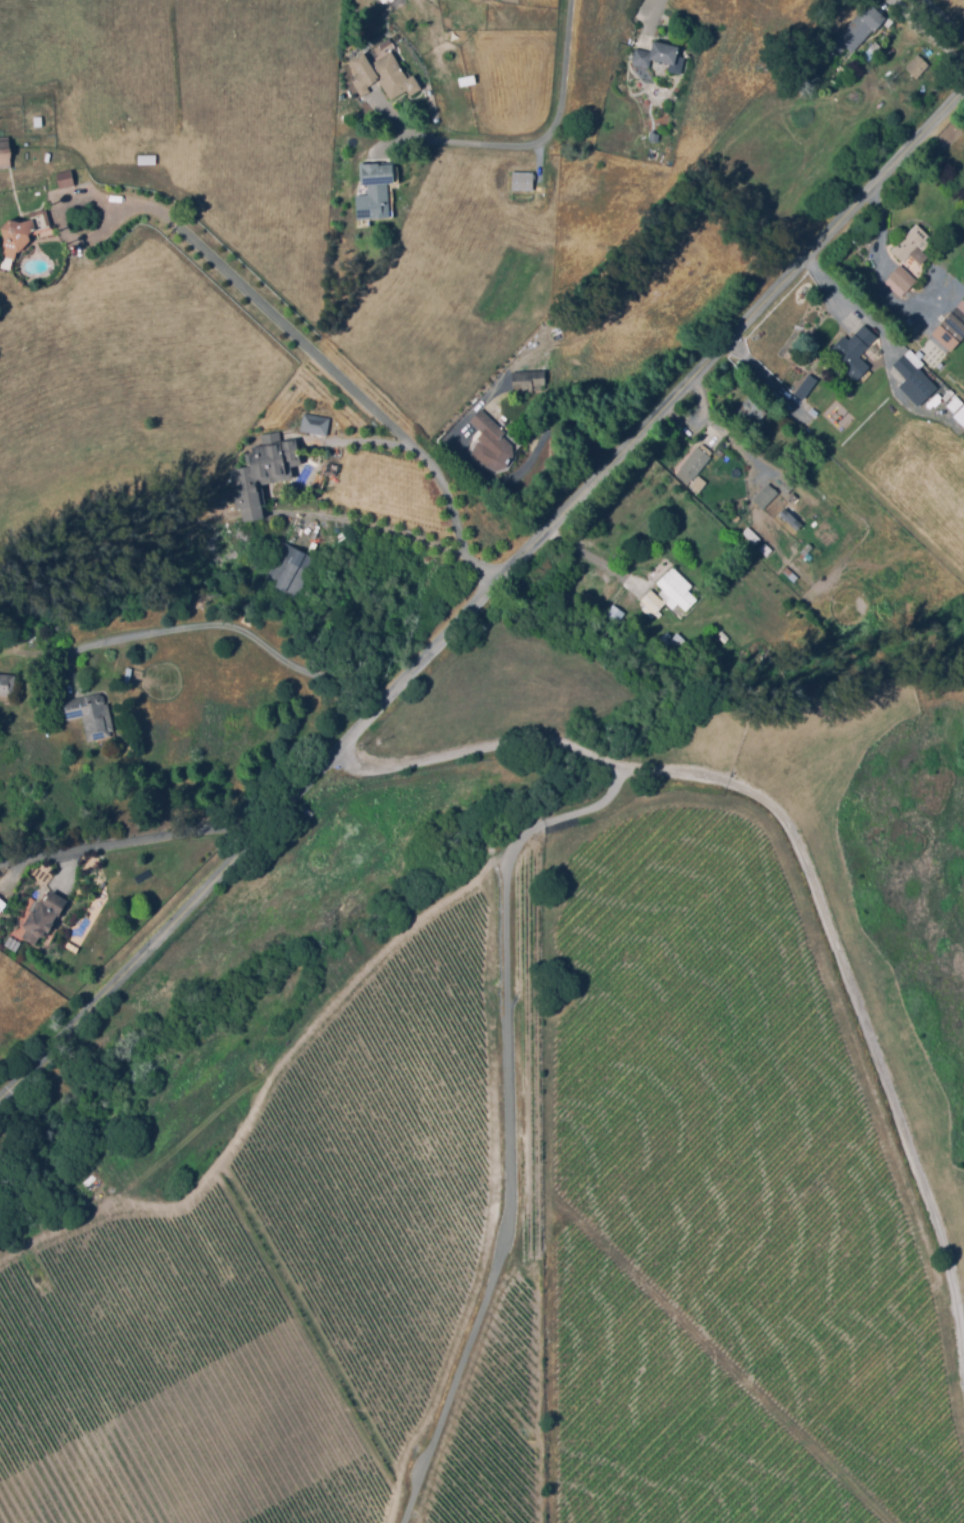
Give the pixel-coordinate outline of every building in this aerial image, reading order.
[(853,51),(836,34),(869,2),(886,19),(853,51)] [(681,74),(672,72),(674,64),(652,58),(649,68),(633,64),(637,48),(651,51),(654,39),(680,46),(677,55),(685,57),(681,74)] [(918,78),(905,67),(917,53),(929,64),(918,78)] [(415,78),(423,93),(411,100),(408,95),(392,104),(379,85),(368,92),(351,66),(366,58),(372,66),(393,55),(409,81),(415,78)] [(35,120),(45,119),(46,130),(36,130),(35,120)] [(651,133),(661,134),(660,142),(650,141),(651,133)] [(10,171),(0,171),(0,140),(9,140),(10,171)] [(139,156),(158,156),(158,166),(139,167),(139,156)] [(360,221),(392,220),(387,165),(369,168),(370,196),(357,198),(360,221)] [(58,176),(73,173),(76,187),(60,190),(58,176)] [(515,174),(536,174),(535,193),(514,192),(515,174)] [(47,211),(50,226),(33,231),(34,237),(22,250),(17,263),(2,258),(7,244),(3,232),(12,222),(22,226),(32,223),(30,215),(47,211)] [(904,261),(892,249),(917,224),(930,236),(927,239),(930,243),(922,252),(917,247),(904,261)] [(901,296),(885,279),(901,264),(917,280),(901,296)] [(959,306),(963,311),(963,336),(951,350),(933,333),(959,306)] [(865,326),(879,337),(865,353),(870,357),(865,363),(872,369),(859,384),(846,371),(850,367),(832,351),(845,336),(851,342),(865,326)] [(911,351),(917,356),(921,351),(926,356),(922,361),(927,366),(922,371),(939,387),(921,406),(902,389),(909,381),(896,368),(911,351)] [(513,373),(548,373),(548,393),(513,393),(513,373)] [(811,376),(819,382),(805,401),(796,395),(811,376)] [(957,395),(963,402),(963,411),(952,400),(957,395)] [(945,406),(952,413),(961,403),(954,396),(945,406)] [(751,398),(769,413),(755,431),(737,415),(751,398)] [(963,428),(963,404),(952,416),(963,428)] [(482,412),(510,437),(507,441),(518,451),(515,455),(519,459),(515,463),(512,459),(506,466),(509,469),(503,476),(491,465),(502,452),(472,424),(482,412)] [(304,413),(330,419),(326,436),(300,430),(304,413)] [(237,473),(255,471),(252,454),(257,453),(256,450),(268,448),(269,451),(277,449),(276,446),(282,445),(282,443),(287,442),(287,446),(298,444),(301,459),(308,458),(311,473),(259,484),(265,508),(246,512),(237,473)] [(695,443),(709,455),(687,481),(674,471),(695,443)] [(777,485),(785,477),(793,485),(786,493),(777,485)] [(765,481),(777,491),(763,507),(751,496),(765,481)] [(800,524),(783,508),(777,513),(794,530),(800,524)] [(745,524),(759,536),(753,542),(740,530),(745,524)] [(762,541),(770,547),(765,554),(756,547),(762,541)] [(266,581),(285,545),(317,563),(298,599),(266,581)] [(652,577),(669,563),(689,581),(685,586),(695,595),(683,609),(675,601),(670,606),(658,595),(663,589),(661,587),(659,585),(652,577)] [(649,588),(661,599),(650,612),(638,601),(649,588)] [(608,598),(620,608),(614,615),(603,605),(608,598)] [(665,644),(676,654),(686,643),(675,633),(665,644)] [(15,701),(0,699),(0,679),(17,680),(15,701)] [(64,705),(96,699),(97,707),(107,705),(108,709),(110,708),(115,735),(111,736),(112,742),(96,745),(96,742),(88,743),(84,720),(68,723),(64,705)] [(24,931),(34,914),(38,916),(43,907),(46,909),(53,896),(70,906),(62,921),(60,920),(54,930),(56,931),(52,938),(48,936),(43,944),(40,942),(36,948),(23,941),(27,933),(24,931)] [(9,908),(0,919),(0,900),(9,908)]
